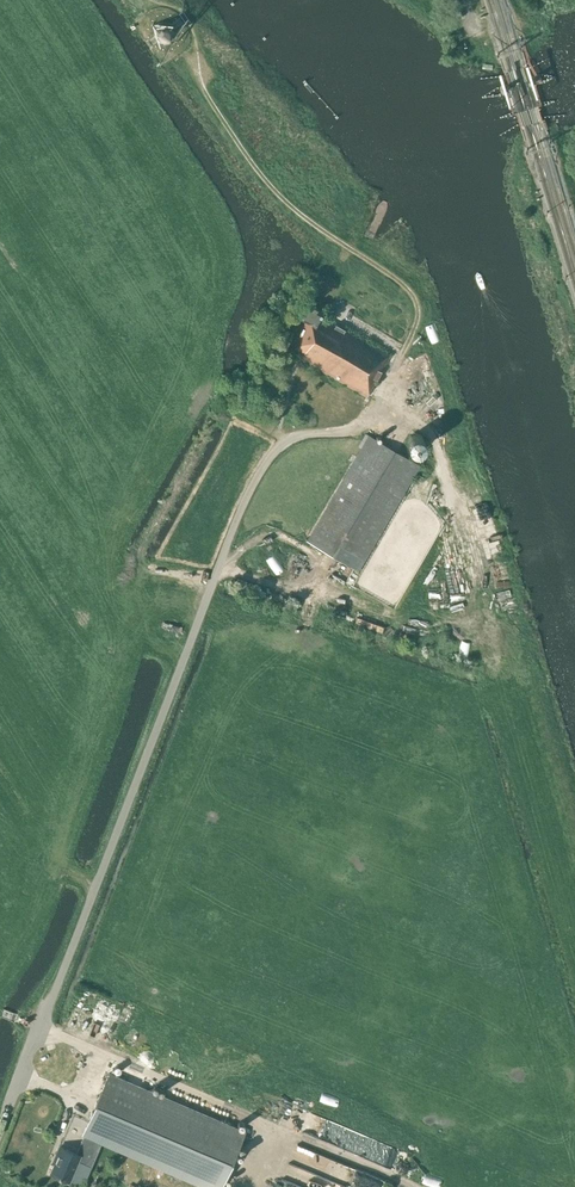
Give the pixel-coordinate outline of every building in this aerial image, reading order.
[(164,23),(163,24),(157,27),(157,28),(155,35),(156,36),(159,42),(160,42),(167,43),(168,43),(173,39),(174,38),(175,32),(174,30),(171,25),(170,24),(164,23)] [(302,356),(299,360),(366,398),(384,367),(382,366),(387,356),(322,319),(325,313),(304,301),(296,315),(305,320),(289,349),(299,355),(299,354),(302,356)] [(358,447),(361,449),(306,541),(357,571),(420,467),(365,434),(358,447)] [(494,562),(486,562),(486,583),(494,583),(494,562)] [(138,1006),(123,1000),(120,1008),(108,1003),(102,1018),(129,1029),(138,1006)] [(101,1144),(202,1186),(221,1186),(245,1132),(108,1074),(82,1136),(84,1136),(101,1144)] [(277,1082),(277,1091),(295,1092),(295,1083),(277,1082)] [(276,1090),(273,1101),(290,1106),(293,1095),(276,1090)] [(101,1144),(84,1136),(76,1154),(60,1147),(56,1156),(58,1157),(50,1174),(68,1182),(77,1161),(91,1167),(101,1144)] [(340,1176),(337,1183),(347,1186),(367,1186),(340,1176)]
